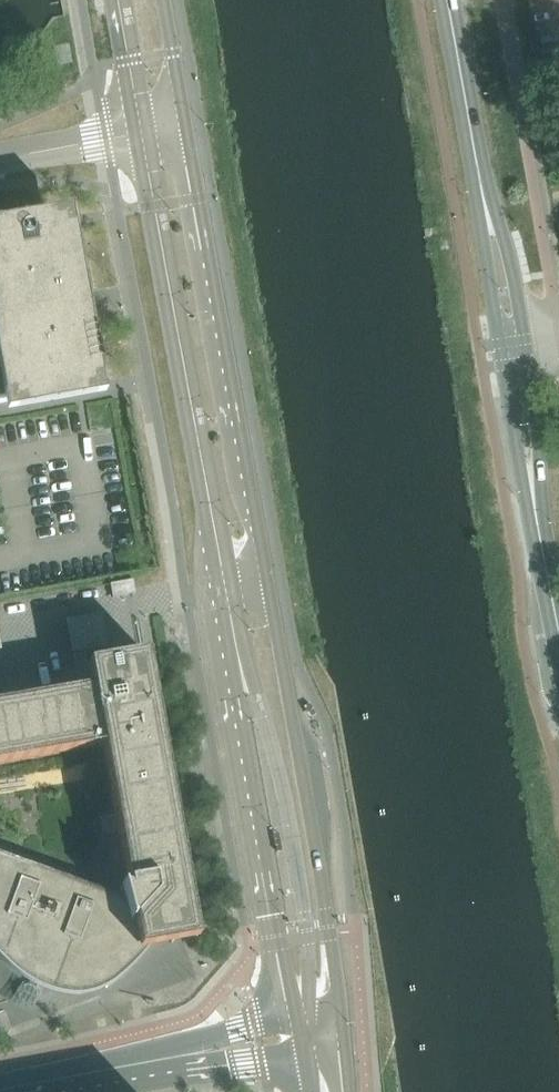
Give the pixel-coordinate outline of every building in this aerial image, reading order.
[(2,400),(5,415),(103,397),(69,211),(0,224),(0,400),(2,400)] [(3,961),(5,963),(6,966),(8,968),(10,970),(13,971),(15,973),(17,975),(19,977),(21,978),(24,980),(26,981),(29,983),(27,985),(26,985),(24,985),(23,986),(21,987),(20,988),(19,990),(18,991),(18,993),(18,995),(18,996),(18,998),(19,999),(20,1001),(21,1002),(23,1003),(24,1004),(26,1004),(28,1004),(29,1004),(31,1003),(32,1002),(34,1001),(35,1000),(36,999),(36,997),(37,995),(37,993),(36,992),(36,990),(35,989),(36,986),(37,987),(39,988),(41,988),(42,989),(44,990),(46,990),(47,991),(49,991),(53,992),(58,993),(63,994),(67,994),(72,994),(77,994),(82,994),(86,993),(91,993),(96,992),(100,990),(105,989),(109,986),(113,983),(116,980),(120,977),(124,974),(128,971),(131,967),(135,964),(138,960),(142,956),(145,953),(148,949),(197,940),(193,915),(146,654),(130,656),(88,664),(92,688),(83,689),(78,690),(0,704),(0,764),(102,746),(128,890),(0,843),(0,959),(3,961)]
